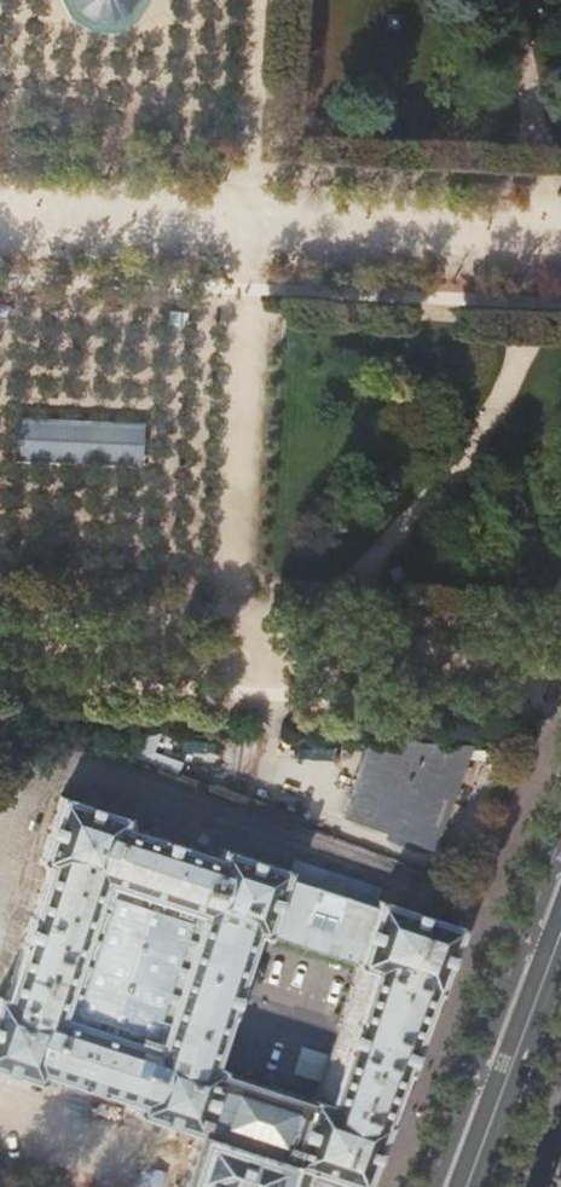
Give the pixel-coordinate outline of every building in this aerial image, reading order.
[(69,3),(76,13),(85,20),(97,23),(109,23),(120,19),(130,12),(137,3),(138,0),(68,0),(69,3)] [(170,318),(179,319),(179,307),(170,307),(170,318)] [(18,456),(139,463),(141,426),(20,420),(18,456)] [(244,728),(244,717),(222,716),(222,726),(244,728)] [(341,818),(433,845),(467,750),(366,745),(341,818)] [(390,1124),(388,1123),(398,1096),(407,1074),(408,1074),(414,1060),(420,1043),(418,1043),(437,993),(438,994),(463,927),(462,926),(381,903),(382,902),(377,900),(380,890),(293,859),(290,869),(219,845),(217,853),(218,853),(217,854),(127,825),(128,824),(131,816),(61,793),(38,863),(47,867),(47,866),(48,866),(6,996),(5,996),(5,995),(0,993),(0,1070),(44,1084),(47,1077),(46,1077),(46,1075),(137,1105),(137,1106),(135,1106),(133,1114),(198,1135),(181,1185),(182,1186),(366,1186),(390,1124)]
